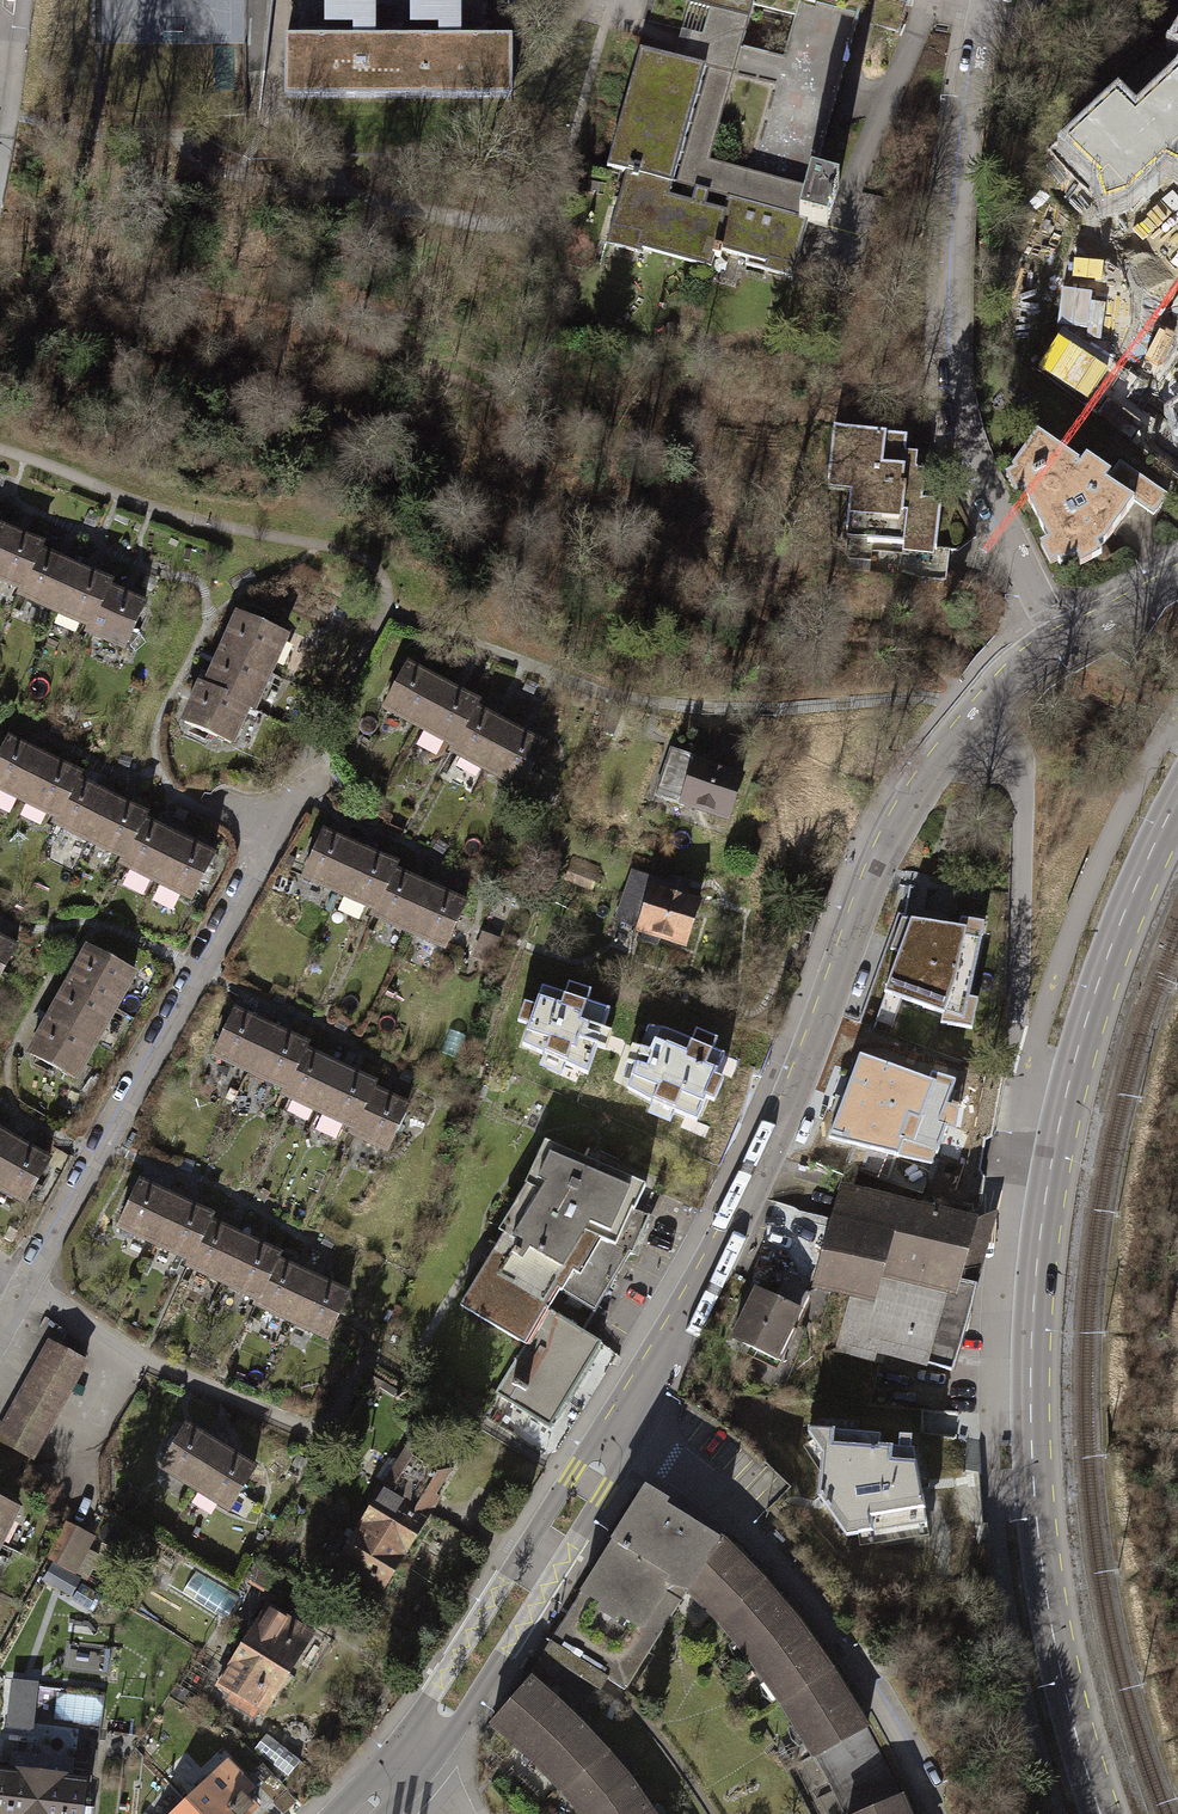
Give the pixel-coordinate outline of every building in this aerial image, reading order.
[(375,48),(375,0),(353,0),(353,9),(324,9),(325,35),(351,35),(351,48),(375,48)] [(748,22),(754,0),(689,0),(688,5),(748,22)] [(709,162),(748,22),(688,5),(673,57),(703,66),(670,182),(694,189),(690,203),(704,207),(708,194),(728,199),(798,219),(806,189),(709,162)] [(438,48),(462,48),(462,12),(411,12),(411,35),(438,35),(438,48)] [(285,106),(399,106),(399,48),(375,48),(351,48),(285,47),(285,106)] [(438,48),(399,48),(399,106),(510,106),(510,48),(462,48),(438,48)] [(709,268),(712,256),(724,213),(704,207),(690,203),(666,197),(670,182),(703,66),(673,57),(640,48),(606,167),(625,172),(606,240),(709,268)] [(1066,151),(1102,191),(1108,186),(1126,206),(1177,158),(1177,86),(1135,125),(1116,104),(1066,151)] [(806,189),(798,219),(807,221),(826,226),(837,187),(809,179),(806,189)] [(728,199),(724,213),(712,256),(720,258),(722,250),(746,256),(744,263),(792,277),(807,221),(798,219),(728,199)] [(1177,353),(1177,329),(1108,256),(1060,301),(1142,387),(1177,353)] [(904,439),(833,432),(828,477),(853,480),(848,527),(868,530),(867,542),(934,549),(940,489),(913,486),(915,470),(901,468),(904,439)] [(1104,542),(1132,503),(1103,482),(1109,474),(1084,457),(1078,464),(1034,433),(1009,469),(1028,506),(1058,566),(1074,558),(1078,566),(1100,555),(1096,546),(1104,542)] [(1118,462),(1109,474),(1103,482),(1132,503),(1151,516),(1166,496),(1118,462)] [(20,587),(35,553),(38,545),(3,529),(0,537),(0,579),(20,587)] [(17,595),(54,611),(72,568),(35,553),(20,587),(17,595)] [(54,611),(87,625),(104,586),(105,583),(72,568),(54,611)] [(142,602),(104,586),(87,625),(84,631),(122,647),(142,602)] [(239,613),(222,651),(266,671),(283,633),(239,613)] [(222,651),(205,687),(247,706),(250,707),(266,671),(222,651)] [(383,706),(419,726),(441,685),(405,665),(383,706)] [(230,742),(247,706),(205,687),(200,684),(183,721),(230,742)] [(476,703),(441,685),(419,726),(454,745),(473,709),(476,703)] [(451,750),(485,769),(507,727),(473,709),(454,745),(451,750)] [(543,747),(507,727),(485,769),(521,788),(543,747)] [(23,798),(44,757),(8,739),(0,755),(0,787),(23,798)] [(696,758),(669,749),(654,796),(682,805),(683,800),(728,815),(741,777),(695,762),(696,758)] [(77,775),(44,757),(23,798),(56,816),(74,781),(77,775)] [(54,820),(89,838),(110,799),(74,781),(56,816),(54,820)] [(143,816),(110,799),(89,838),(122,855),(141,819),(143,816)] [(119,861),(155,879),(176,837),(141,819),(122,855),(119,861)] [(301,875),(341,892),(360,848),(319,831),(301,875)] [(212,855),(176,837),(155,879),(190,897),(212,855)] [(393,863),(360,848),(341,892),(375,906),(390,870),(393,863)] [(598,868),(572,859),(566,878),(591,887),(598,868)] [(371,915),(407,930),(426,885),(390,870),(375,906),(371,915)] [(683,889),(633,871),(617,917),(643,926),(639,940),(658,946),(661,938),(684,946),(698,903),(680,897),(683,889)] [(463,901),(426,885),(407,930),(444,945),(463,901)] [(984,924),(962,920),(958,928),(911,920),(884,994),(944,1016),(942,1024),(972,1030),(977,1001),(965,998),(969,979),(973,980),(984,924)] [(0,939),(0,972),(14,947),(0,939)] [(90,947),(69,984),(112,1009),(134,971),(90,947)] [(69,984),(49,1019),(93,1043),(112,1009),(69,984)] [(522,1045),(588,1075),(609,1011),(587,1003),(591,992),(568,984),(565,995),(542,988),(535,1007),(524,1003),(518,1022),(529,1026),(522,1045)] [(213,1054),(251,1071),(270,1030),(232,1013),(213,1054)] [(73,1079),(93,1043),(49,1019),(29,1055),(73,1079)] [(650,1052),(641,1049),(627,1088),(648,1100),(696,1121),(706,1099),(714,1102),(723,1081),(715,1077),(725,1056),(713,1051),(718,1040),(696,1030),(691,1041),(666,1031),(660,1029),(650,1052)] [(304,1046),(270,1030),(251,1071),(286,1087),(301,1053),(304,1046)] [(862,1051),(829,1136),(932,1160),(946,1122),(941,1120),(952,1086),(862,1051)] [(335,1068),(301,1053),(286,1087),(283,1095),(317,1110),(335,1068)] [(370,1084),(335,1068),(317,1110),(352,1125),(369,1088),(370,1084)] [(406,1105),(369,1088),(352,1125),(349,1132),(386,1149),(406,1105)] [(0,1133),(0,1161),(13,1140),(0,1133)] [(459,1304),(516,1340),(539,1304),(551,1284),(593,1310),(628,1252),(631,1254),(649,1216),(633,1209),(644,1184),(543,1139),(524,1183),(530,1187),(459,1304)] [(13,1140),(0,1161),(0,1187),(23,1200),(47,1161),(13,1140)] [(117,1225),(155,1241),(174,1198),(136,1182),(117,1225)] [(822,1278),(853,1286),(836,1350),(870,1359),(872,1349),(949,1369),(971,1283),(949,1278),(964,1221),(845,1190),(837,1222),(822,1278)] [(208,1213),(174,1198),(155,1241),(189,1256),(204,1224),(208,1213)] [(822,1278),(837,1222),(797,1211),(782,1274),(774,1275),(774,1281),(822,1278)] [(990,1216),(964,1221),(949,1278),(971,1283),(990,1216)] [(186,1265),(221,1280),(239,1239),(204,1224),(189,1256),(186,1265)] [(274,1254),(239,1239),(221,1280),(256,1296),(272,1259),(274,1254)] [(253,1302),(291,1319),(310,1275),(272,1259),(256,1296),(253,1302)] [(346,1290),(310,1275),(291,1319),(326,1334),(346,1290)] [(754,1289),(732,1336),(775,1355),(803,1293),(783,1283),(774,1297),(754,1289)] [(600,1342),(539,1304),(516,1340),(523,1344),(494,1391),(548,1425),(600,1342)] [(0,1427),(0,1439),(28,1455),(84,1361),(50,1342),(0,1427)] [(159,1464),(194,1486),(218,1446),(183,1425),(159,1464)] [(818,1495),(846,1535),(928,1521),(915,1447),(879,1444),(880,1433),(808,1425),(808,1431),(821,1449),(818,1495)] [(253,1468),(218,1446),(194,1486),(229,1507),(253,1468)] [(383,1486),(359,1525),(404,1554),(428,1515),(426,1505),(448,1466),(416,1448),(413,1451),(408,1449),(399,1465),(402,1471),(391,1491),(383,1486)] [(623,1685),(685,1589),(723,1549),(714,1542),(717,1540),(639,1491),(549,1639),(606,1675),(623,1685)] [(15,1506),(0,1499),(0,1536),(15,1506)] [(66,1524),(49,1557),(73,1572),(84,1551),(76,1546),(83,1532),(66,1524)] [(378,1593),(404,1554),(359,1525),(333,1564),(378,1593)] [(685,1589),(719,1620),(753,1584),(760,1576),(727,1545),(723,1549),(685,1589)] [(719,1620),(751,1660),(793,1627),(794,1620),(779,1601),(773,1606),(753,1584),(719,1620)] [(266,1606),(242,1645),(287,1673),(311,1633),(266,1606)] [(751,1660),(780,1702),(829,1668),(812,1643),(806,1647),(793,1627),(751,1660)] [(545,1646),(526,1678),(543,1691),(559,1663),(594,1684),(599,1688),(602,1682),(606,1675),(549,1639),(545,1646)] [(263,1711),(287,1673),(242,1645),(218,1683),(242,1698),(237,1706),(253,1716),(257,1708),(263,1711)] [(559,1663),(543,1691),(555,1701),(572,1718),(594,1684),(559,1663)] [(843,1688),(829,1668),(780,1702),(817,1755),(863,1723),(858,1716),(853,1719),(835,1694),(843,1688)] [(10,1728),(38,1730),(40,1679),(12,1678),(10,1728)] [(492,1721),(517,1743),(555,1701),(543,1691),(526,1678),(492,1721)] [(517,1743),(540,1765),(580,1724),(572,1718),(555,1701),(517,1743)] [(540,1765),(560,1786),(603,1751),(580,1724),(540,1765)] [(265,1733),(253,1748),(287,1776),(299,1760),(265,1733)] [(560,1786),(583,1813),(626,1778),(603,1751),(560,1786)] [(184,1801),(196,1813),(247,1813),(254,1807),(242,1796),(252,1787),(226,1760),(184,1801)] [(39,1772),(0,1768),(0,1813),(34,1813),(39,1772)] [(39,1772),(34,1813),(80,1813),(84,1777),(39,1772)] [(583,1813),(631,1813),(647,1803),(626,1778),(583,1813)] [(899,1794),(852,1813),(907,1813),(899,1794)] [(184,1801),(170,1813),(196,1813),(184,1801)] [(647,1803),(631,1813),(653,1813),(647,1803)]
